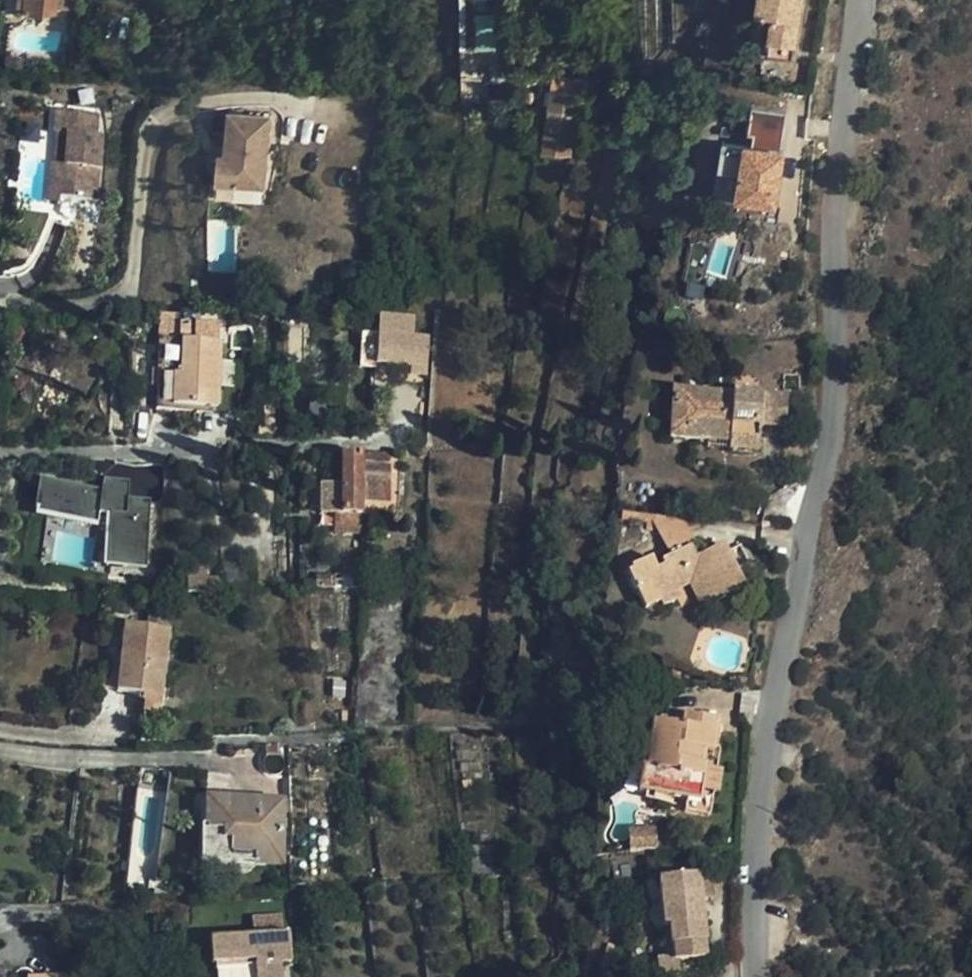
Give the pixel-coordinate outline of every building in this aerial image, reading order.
[(55,0),(18,0),(17,11),(24,11),(54,14),(55,0)] [(505,0),(464,0),(465,61),(506,61),(505,0)] [(768,38),(793,42),(799,0),(756,0),(755,11),(772,15),(768,38)] [(793,42),(768,38),(766,52),(790,57),(793,42)] [(550,89),(545,124),(572,128),(576,93),(550,89)] [(734,208),(773,214),(788,117),(753,111),(746,150),(743,150),(734,208)] [(242,189),(247,116),(227,115),(224,154),(216,155),(213,186),(242,189)] [(51,167),(50,185),(58,185),(57,201),(94,203),(97,140),(92,139),(93,119),(54,116),(53,138),(64,139),(62,167),(51,167)] [(270,118),(247,116),(242,189),(263,191),(270,118)] [(572,128),(545,124),(542,150),(568,154),(572,128)] [(53,138),(51,167),(62,167),(64,139),(53,138)] [(731,202),(741,147),(722,143),(712,199),(731,202)] [(58,185),(50,185),(45,185),(43,208),(57,208),(57,201),(58,185)] [(425,367),(427,337),(378,335),(376,364),(425,367)] [(219,405),(222,340),(183,340),(181,373),(157,372),(156,403),(219,405)] [(671,390),(669,432),(728,435),(727,449),(756,451),(758,428),(783,429),(785,398),(671,390)] [(728,435),(669,432),(669,440),(706,442),(706,448),(727,449),(728,435)] [(334,514),(361,513),(362,513),(363,496),(369,496),(371,483),(380,482),(379,454),(341,455),(342,484),(320,485),(321,514),(334,514)] [(105,522),(100,560),(145,566),(157,474),(103,467),(101,483),(40,475),(34,512),(105,522)] [(656,520),(664,547),(693,539),(685,511),(656,520)] [(360,532),(361,513),(334,514),(334,533),(360,532)] [(654,532),(655,518),(619,515),(619,523),(645,525),(645,532),(654,532)] [(743,588),(722,544),(696,557),(690,546),(660,560),(662,565),(656,568),(652,562),(633,572),(635,576),(629,579),(643,608),(658,601),(662,607),(680,598),(677,592),(688,586),(698,605),(712,598),(714,603),(743,588)] [(363,587),(363,575),(335,574),(335,586),(363,587)] [(224,588),(223,577),(208,577),(208,588),(224,588)] [(119,669),(116,689),(161,695),(168,628),(124,623),(119,669)] [(99,688),(116,689),(119,669),(101,667),(99,688)] [(680,671),(670,669),(668,677),(677,681),(680,671)] [(644,769),(641,769),(638,792),(686,799),(699,801),(705,769),(705,766),(702,765),(703,753),(711,754),(715,722),(681,717),(679,727),(651,723),(644,769)] [(638,792),(641,769),(627,766),(624,790),(638,792)] [(719,770),(705,769),(699,801),(686,799),(684,813),(708,815),(710,795),(716,796),(719,770)] [(282,863),(282,800),(206,800),(205,863),(282,863)] [(656,879),(661,927),(666,927),(670,958),(654,959),(656,976),(673,976),(677,976),(675,962),(703,959),(696,900),(695,892),(708,890),(707,879),(694,881),(693,875),(656,879)] [(695,892),(696,900),(709,898),(708,890),(695,892)] [(156,925),(160,957),(214,951),(219,951),(221,968),(260,963),(262,976),(288,976),(286,960),(296,959),(293,930),(212,940),(211,925),(169,929),(168,923),(156,925)]
